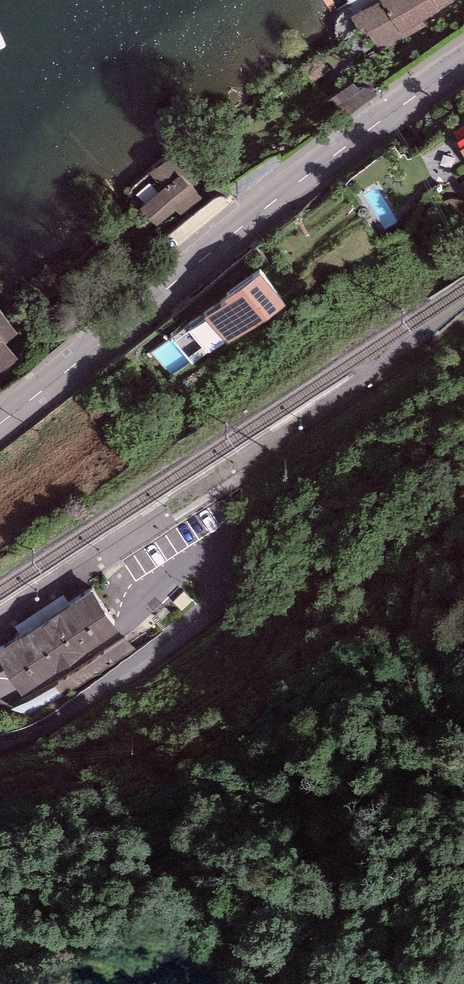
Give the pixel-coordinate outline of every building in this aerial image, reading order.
[(381,0),(352,18),(359,30),(365,26),(381,53),(426,25),(424,21),(458,0),(381,0)] [(356,112),(377,96),(361,77),(341,93),(356,112)] [(148,174),(162,190),(181,175),(185,180),(187,178),(170,156),(148,174)] [(185,180),(181,175),(162,190),(140,210),(157,228),(176,211),(181,217),(202,198),(185,180)] [(284,306),(261,274),(224,301),(226,305),(205,320),(206,321),(175,343),(193,367),(226,343),(228,346),(284,306)] [(18,361),(5,344),(17,335),(0,312),(0,374),(18,361)] [(0,639),(0,649),(22,682),(120,618),(93,578),(67,594),(19,626),(0,639)] [(15,620),(19,626),(67,594),(63,588),(15,620)] [(183,592),(173,602),(182,611),(192,601),(183,592)] [(126,634),(60,678),(68,691),(135,647),(126,634)]
